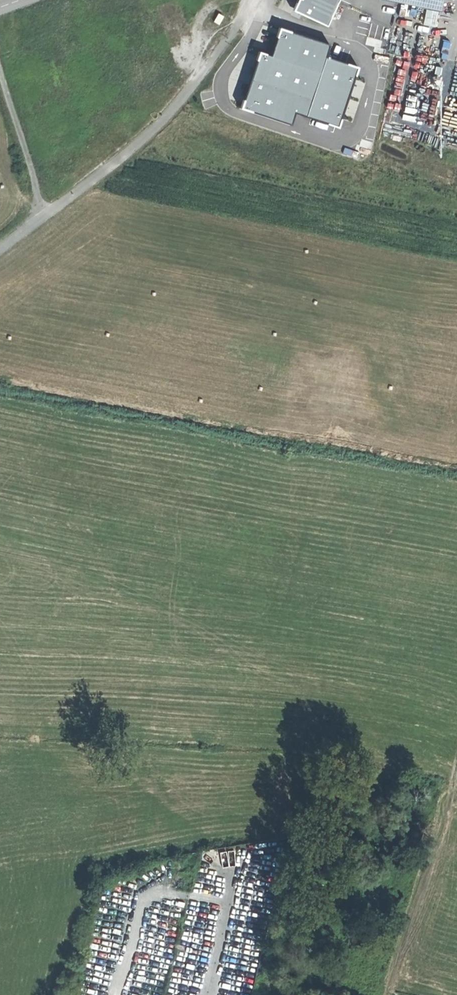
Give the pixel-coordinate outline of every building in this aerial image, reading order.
[(341,0),(301,0),(295,12),(328,27),(341,0)] [(329,44),(279,27),(271,52),(261,49),(242,104),(290,120),(294,110),(306,113),(325,55),(329,44)] [(356,65),(325,55),(306,113),(337,123),(356,65)]
